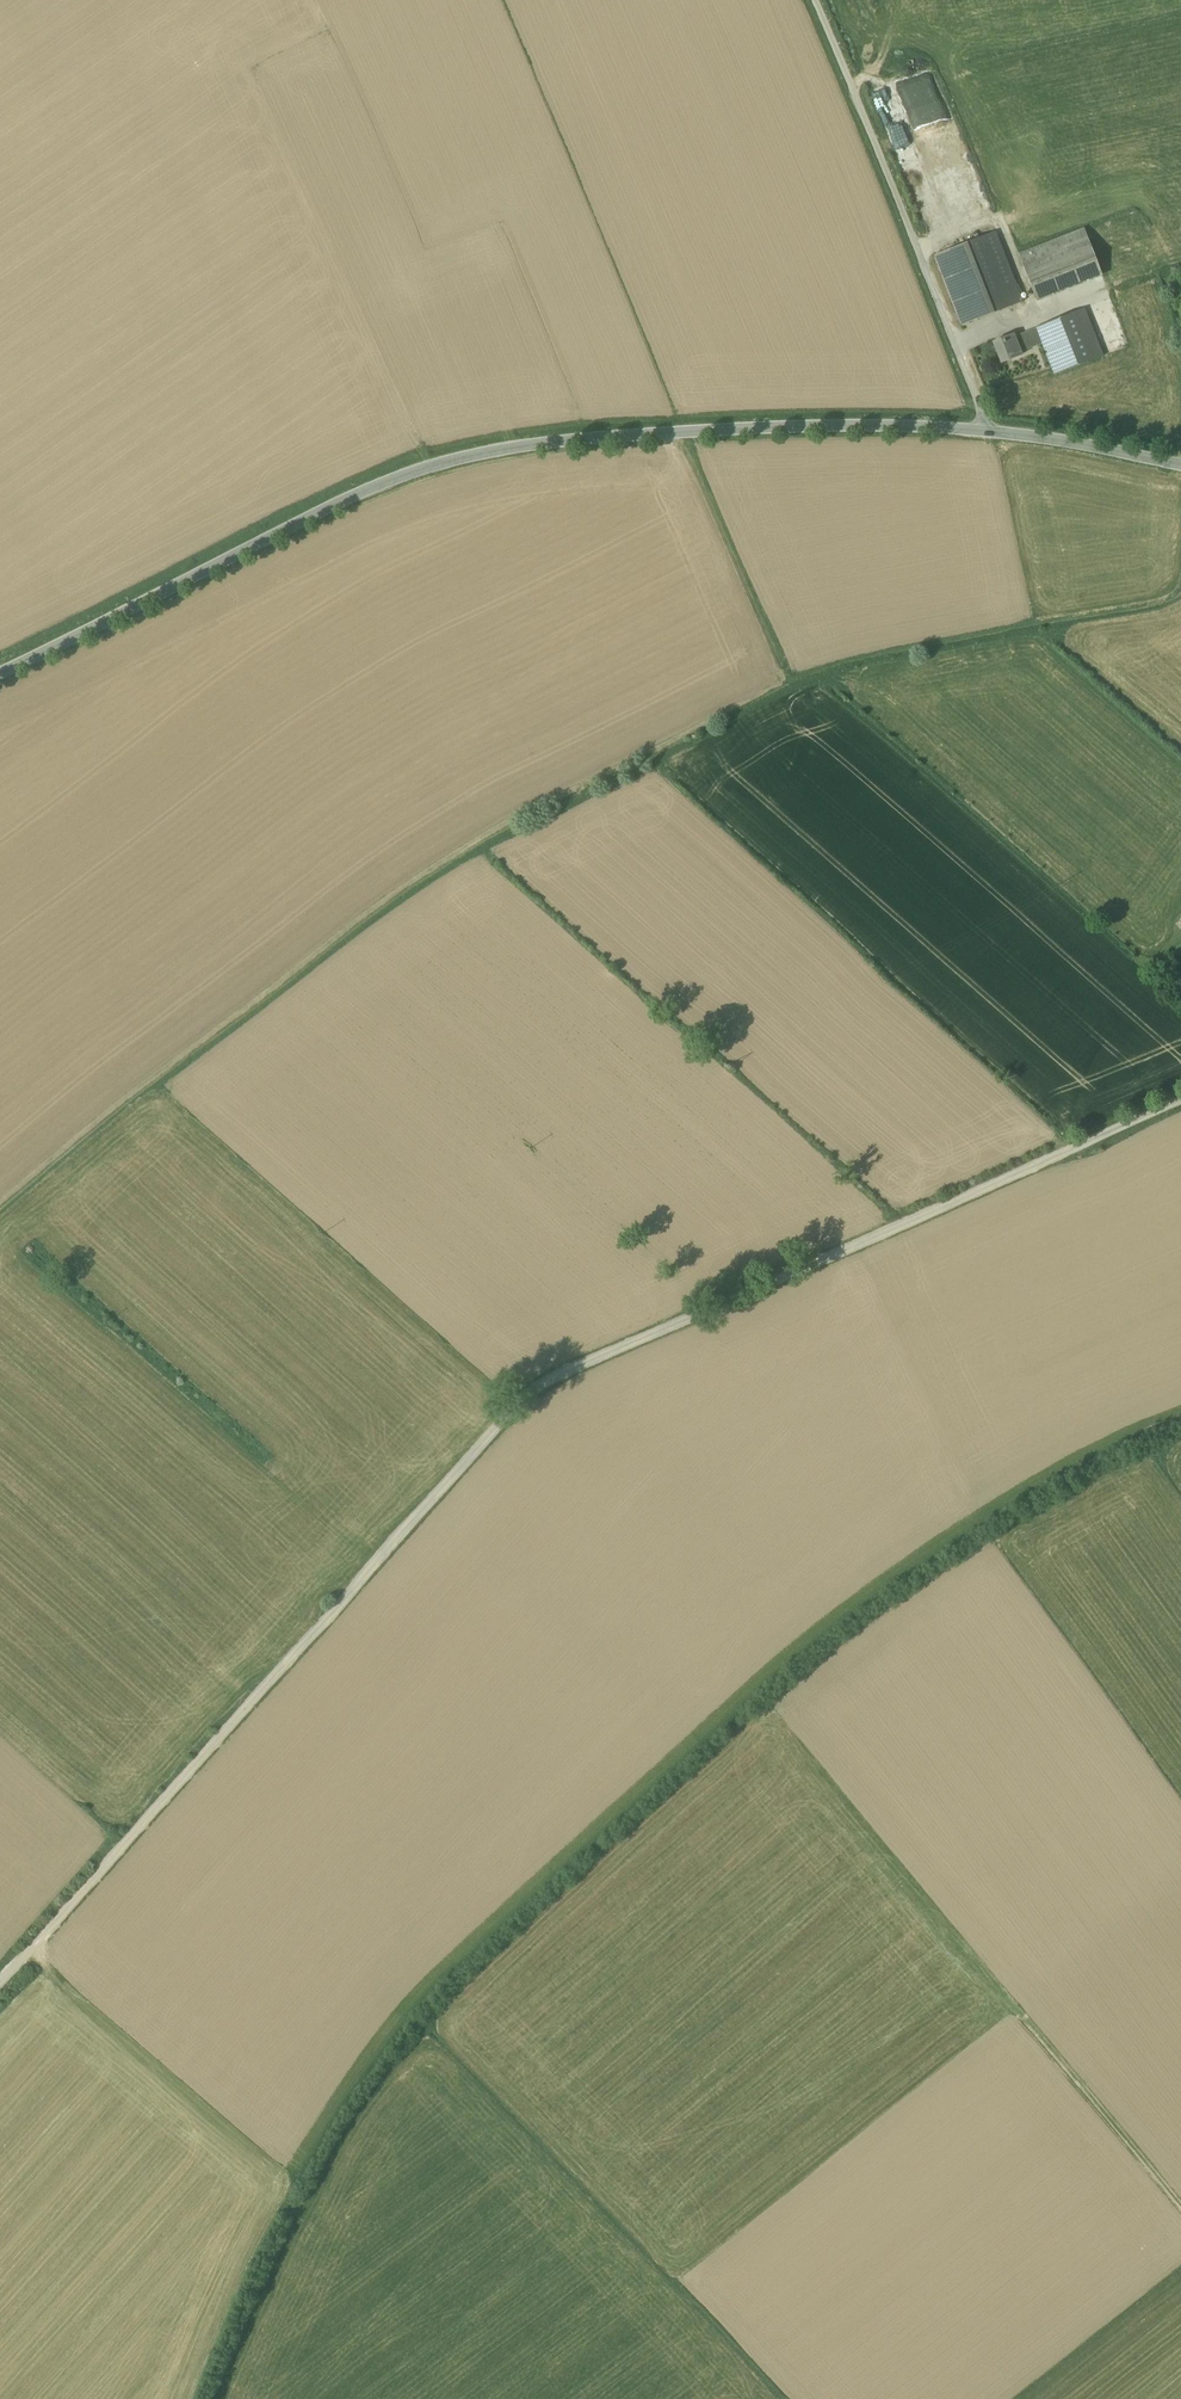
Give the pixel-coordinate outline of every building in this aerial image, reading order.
[(952,109),(883,139),(925,240),(994,213),(952,109)] [(1083,228),(1019,254),(1031,284),(1095,258),(1083,228)] [(995,232),(935,255),(963,325),(1023,301),(995,232)] [(1095,258),(1031,284),(1037,300),(1102,275),(1095,258)] [(1084,308),(1036,327),(1042,343),(1055,375),(1103,356),(1084,308)] [(1036,328),(1014,337),(1020,352),(1042,343),(1036,328)] [(1013,334),(994,341),(995,345),(991,346),(994,353),(998,352),(1002,363),(1021,355),(1020,352),(1014,337),(1013,334)]
